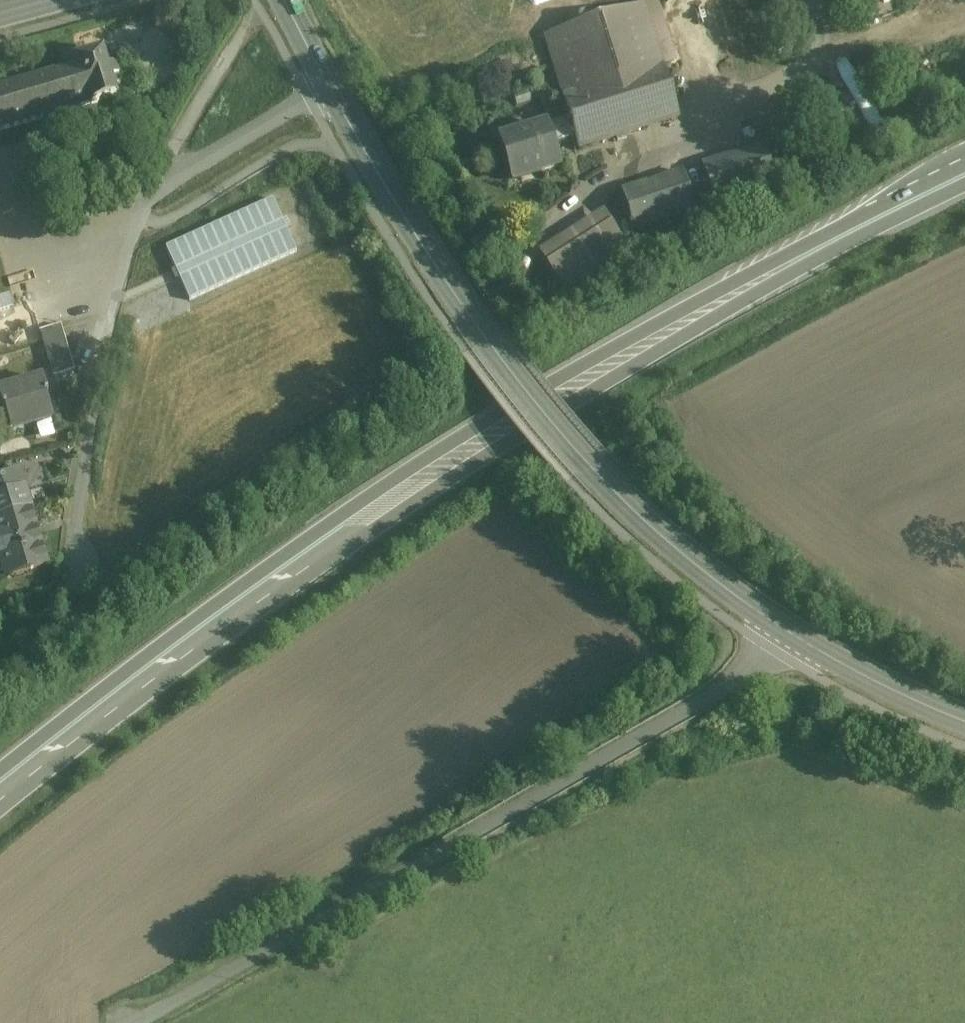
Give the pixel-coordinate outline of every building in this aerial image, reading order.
[(644,7),(545,38),(570,118),(576,140),(579,148),(678,117),(644,7)] [(117,98),(114,86),(121,85),(113,62),(108,64),(104,53),(73,62),(74,67),(0,89),(0,132),(117,98)] [(763,131),(786,130),(785,109),(762,111),(763,131)] [(570,118),(547,125),(553,147),(576,140),(570,118)] [(547,125),(497,140),(510,182),(559,167),(553,147),(547,125)] [(763,147),(701,166),(714,205),(775,186),(763,147)] [(683,173),(622,192),(634,231),(695,212),(683,173)] [(189,299),(300,255),(278,200),(167,244),(189,299)] [(602,208),(537,251),(565,293),(630,251),(602,208)] [(13,309),(9,297),(0,299),(0,313),(13,309)] [(61,326),(40,332),(54,378),(75,372),(61,326)] [(10,427),(51,415),(47,396),(48,395),(44,379),(0,392),(0,400),(3,409),(4,409),(10,427)] [(19,472),(0,478),(0,518),(30,509),(19,472)] [(30,509),(0,518),(0,556),(4,555),(11,576),(47,565),(30,509)]
